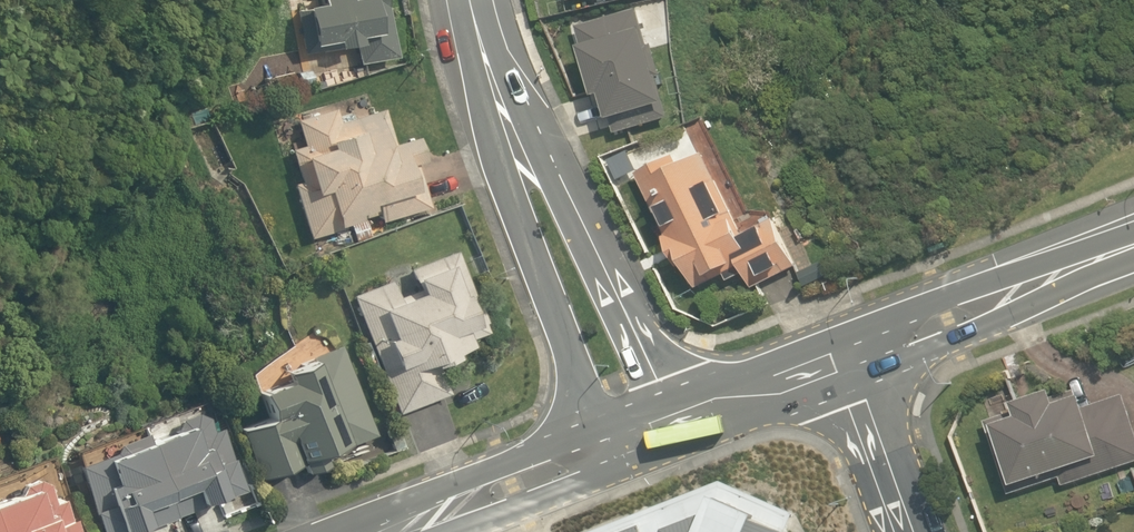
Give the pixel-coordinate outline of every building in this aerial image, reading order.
[(319,55),(357,49),(360,69),(398,63),(388,0),(310,0),(319,55)] [(639,9),(577,28),(597,99),(604,97),(616,135),(670,119),(666,106),(668,106),(639,9)] [(288,187),(309,241),(378,213),(384,227),(447,202),(421,135),(405,141),(390,106),(347,123),(338,101),(294,118),(304,143),(289,149),(302,182),(288,187)] [(685,266),(697,290),(726,276),(729,283),(745,275),(753,290),(798,268),(775,219),(743,233),(705,154),(680,166),(675,155),(637,175),(667,237),(663,238),(678,269),(685,266)] [(443,367),(503,342),(463,245),(408,268),(418,291),(400,298),(391,276),(350,293),(369,338),(359,342),(392,422),(455,396),(443,367)] [(282,377),(286,389),(253,402),(262,422),(240,431),(261,485),(378,438),(343,352),(282,377)] [(1130,386),(1068,401),(1066,397),(1026,407),(1029,415),(990,425),(1009,503),(1133,471),(1133,402),(1130,386)] [(84,470),(80,471),(104,531),(161,531),(247,498),(215,417),(84,470)] [(666,531),(716,512),(723,497),(766,516),(763,522),(785,531),(790,531),(797,517),(798,514),(725,482),(656,509),(596,531),(629,531),(644,526),(647,531),(666,531)] [(0,506),(0,531),(79,531),(59,483),(0,506)] [(666,531),(785,531),(763,522),(766,516),(723,497),(716,512),(666,531)]
